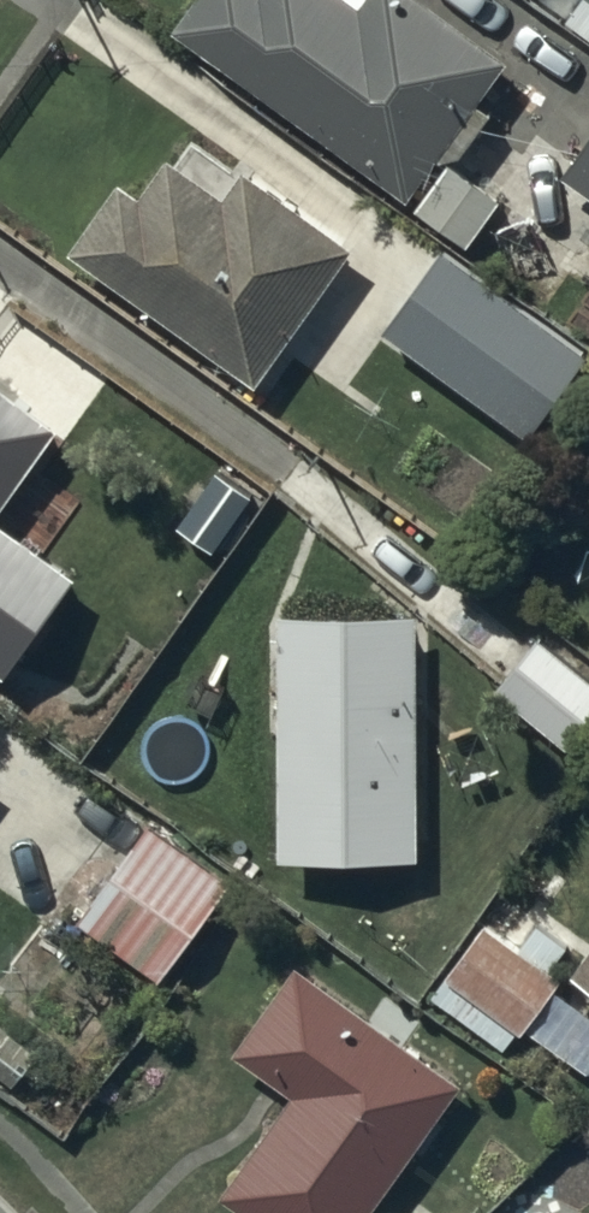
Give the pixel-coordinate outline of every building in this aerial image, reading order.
[(179,35),(407,206),(512,66),(425,0),(205,0),(179,35)] [(125,186),(75,257),(256,386),(351,252),(247,178),(242,184),(187,145),(147,201),(125,186)] [(566,179),(588,194),(588,146),(566,179)] [(456,169),(424,213),(467,244),(499,200),(456,169)] [(586,348),(441,246),(384,329),(529,430),(586,348)] [(0,396),(0,524),(61,439),(0,396)] [(10,681),(80,583),(0,525),(0,674),(10,681)] [(420,620),(280,622),(283,864),(424,861),(420,620)] [(498,691),(573,752),(588,731),(588,682),(538,641),(498,691)] [(119,872),(83,926),(167,984),(232,889),(127,818),(99,859),(119,872)] [(574,979),(556,966),(569,947),(534,923),(516,951),(484,930),(435,1002),(509,1053),(521,1035),(527,1039),(531,1034),(588,1074),(588,957),(574,979)] [(234,1054),(295,1103),(219,1199),(237,1212),(373,1212),(462,1087),(301,969),(234,1054)] [(0,1032),(0,1082),(13,1089),(34,1052),(0,1032)]
